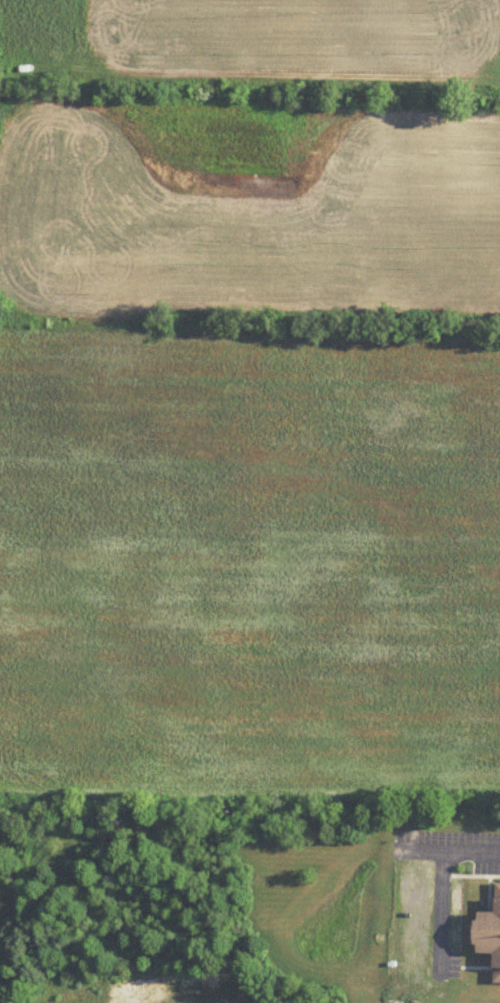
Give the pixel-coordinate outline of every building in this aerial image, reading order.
[(487,909),(499,908),(499,979),(495,979),(490,971),(491,948),(481,945),(487,909)]
